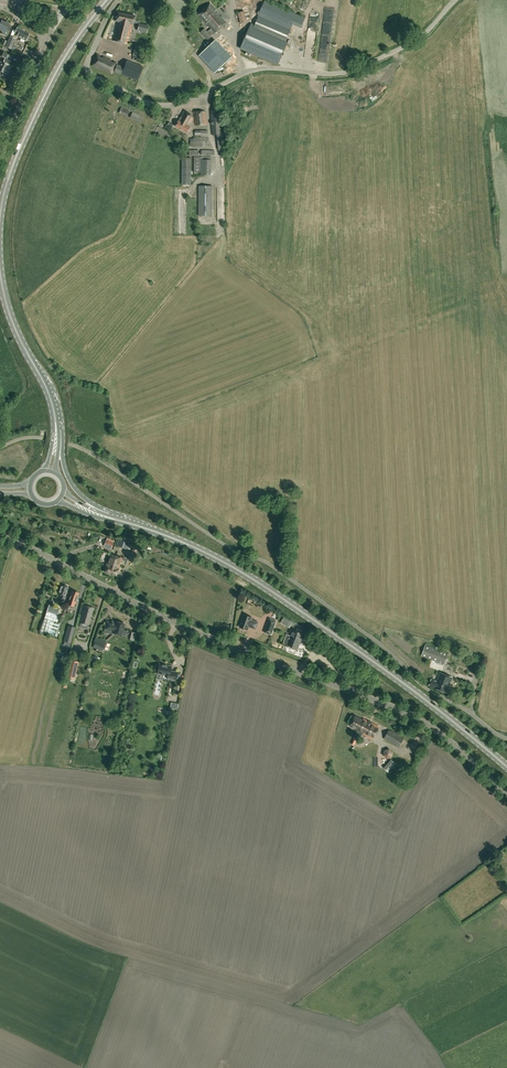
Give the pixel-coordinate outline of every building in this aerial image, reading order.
[(211,3),(199,15),(211,29),(209,31),(212,36),(215,33),(216,33),(227,23),(216,10),(217,9),(211,3)] [(249,12),(246,13),(244,9),(238,11),(242,22),(251,18),(249,12)] [(127,44),(128,38),(129,38),(131,28),(132,28),(133,24),(135,16),(118,12),(115,21),(117,21),(113,40),(127,44)] [(241,49),(277,64),(286,43),(284,43),(290,29),(259,16),(255,25),(252,24),(241,49)] [(8,25),(9,22),(6,21),(5,22),(2,20),(0,24),(0,30),(2,31),(1,33),(7,36),(11,26),(8,25)] [(139,23),(138,30),(147,32),(149,25),(139,23)] [(26,39),(27,39),(28,38),(27,37),(29,34),(24,32),(25,31),(17,27),(14,33),(18,35),(17,36),(21,38),(20,40),(20,41),(23,42),(24,42),(25,40),(26,40),(26,39)] [(11,35),(6,46),(12,49),(17,38),(11,35)] [(233,55),(237,51),(231,44),(228,46),(226,44),(230,41),(224,36),(219,40),(233,55)] [(232,57),(215,39),(198,56),(215,73),(232,57)] [(133,56),(139,58),(142,47),(135,45),(133,56)] [(13,57),(3,53),(2,57),(6,58),(4,63),(0,62),(0,76),(2,77),(4,73),(8,75),(10,70),(8,69),(13,57)] [(111,74),(116,63),(110,60),(97,54),(92,65),(111,74)] [(143,67),(139,65),(127,60),(124,67),(117,64),(114,72),(138,81),(143,67)] [(121,107),(119,113),(127,116),(129,111),(121,107)] [(222,134),(220,110),(211,111),(213,135),(222,134)] [(193,118),(193,116),(184,111),(176,126),(188,133),(191,127),(189,126),(193,118)] [(207,124),(205,111),(194,112),(196,125),(207,124)] [(184,185),(193,185),(192,158),(183,158),(184,185)] [(203,176),(212,175),(211,158),(202,159),(203,176)] [(199,215),(212,215),(212,186),(199,186),(199,215)] [(133,543),(118,538),(116,546),(130,550),(133,543)] [(111,549),(114,543),(106,540),(104,547),(111,549)] [(104,571),(116,576),(122,558),(110,553),(104,571)] [(60,595),(59,600),(64,601),(68,587),(67,587),(67,586),(67,585),(63,584),(62,584),(62,585),(61,585),(58,594),(60,595)] [(72,591),(67,604),(74,606),(78,593),(72,591)] [(46,611),(40,631),(45,633),(57,637),(61,623),(57,622),(60,616),(57,615),(60,608),(49,604),(46,611)] [(89,625),(91,619),(94,608),(84,605),(81,616),(79,623),(89,625)] [(256,629),(258,622),(251,620),(252,617),(244,614),(239,627),(241,627),(242,628),(242,629),(243,629),(244,629),(245,629),(246,629),(248,630),(249,626),(256,629)] [(284,617),(281,623),(289,627),(292,622),(284,617)] [(271,635),(276,621),(270,618),(264,632),(271,635)] [(125,623),(116,621),(116,623),(107,621),(105,629),(114,631),(113,633),(122,635),(125,623)] [(69,626),(65,641),(69,642),(68,646),(69,647),(70,643),(75,627),(69,626)] [(288,645),(298,648),(301,640),(305,641),(306,638),(302,636),(303,634),(301,633),(302,630),(297,628),(296,631),(293,630),(291,636),(287,634),(283,643),(288,644),(288,645)] [(94,643),(93,647),(101,651),(105,642),(95,638),(93,643),(94,643)] [(444,664),(448,654),(425,645),(422,656),(444,664)] [(75,678),(76,671),(75,671),(77,662),(71,661),(67,676),(75,678)] [(159,664),(157,673),(167,675),(167,678),(176,679),(176,678),(179,679),(180,675),(177,674),(177,672),(170,671),(171,666),(159,664)] [(447,693),(453,677),(440,672),(437,681),(432,679),(429,686),(435,688),(447,693)] [(358,731),(373,739),(379,727),(364,719),(363,721),(355,717),(350,726),(358,730),(358,731)] [(399,747),(404,739),(389,730),(384,739),(399,747)] [(384,748),(385,757),(393,755),(391,747),(384,748)] [(389,772),(396,764),(391,759),(383,768),(389,772)]
